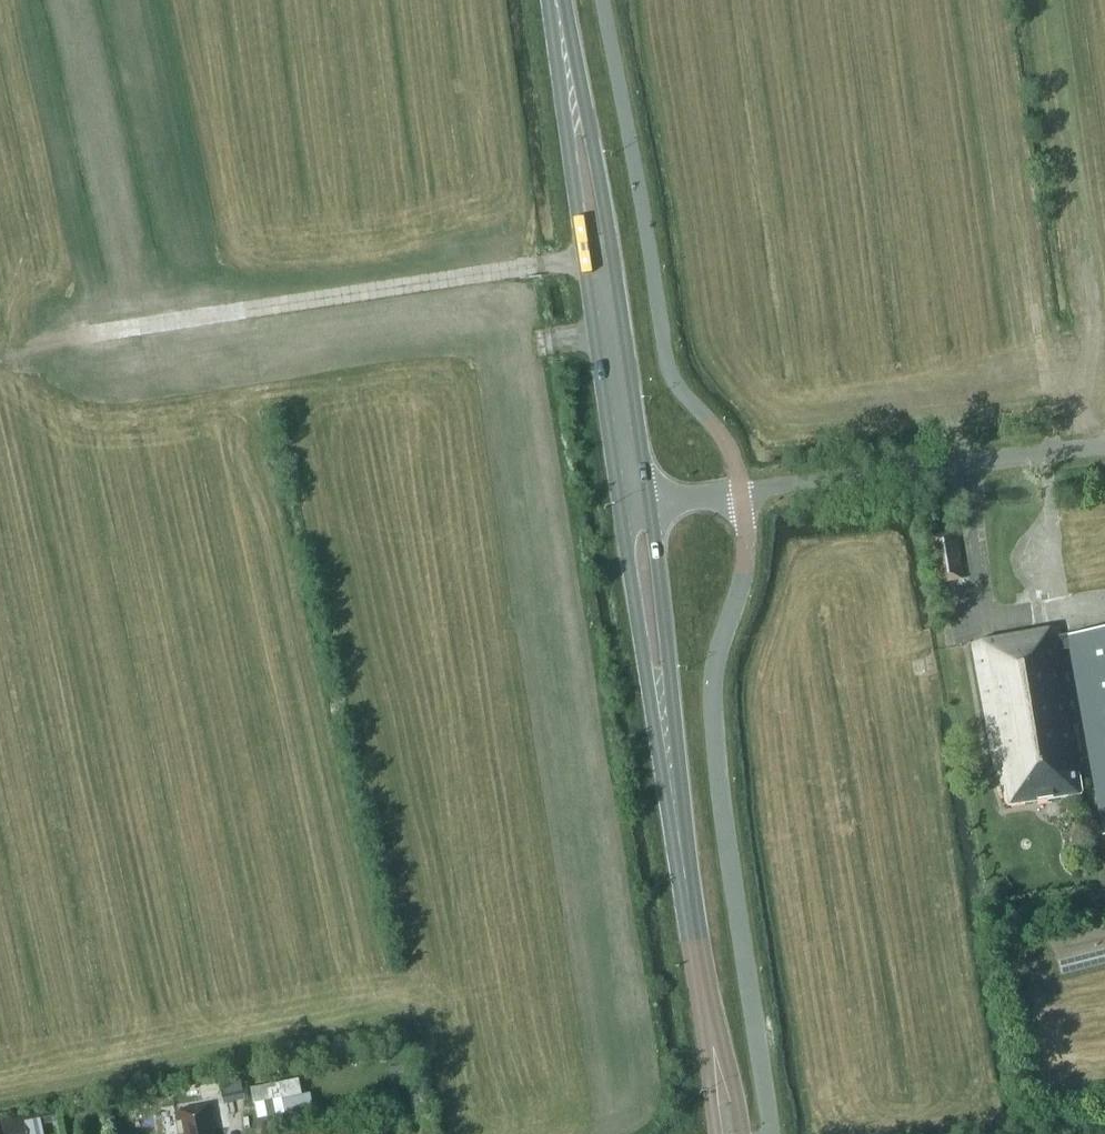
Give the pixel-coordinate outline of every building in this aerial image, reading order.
[(968,576),(960,527),(932,531),(939,580),(968,576)] [(998,786),(1006,784),(1009,805),(1083,793),(1080,773),(1086,771),(1066,648),(1075,647),(1104,831),(1104,627),(1072,633),(1063,635),(1062,627),(975,641),(998,786)] [(240,1075),(217,1080),(223,1105),(245,1100),(240,1075)] [(207,1107),(172,1114),(175,1133),(211,1133),(207,1107)] [(0,1122),(3,1133),(19,1133),(16,1119),(0,1122)]
